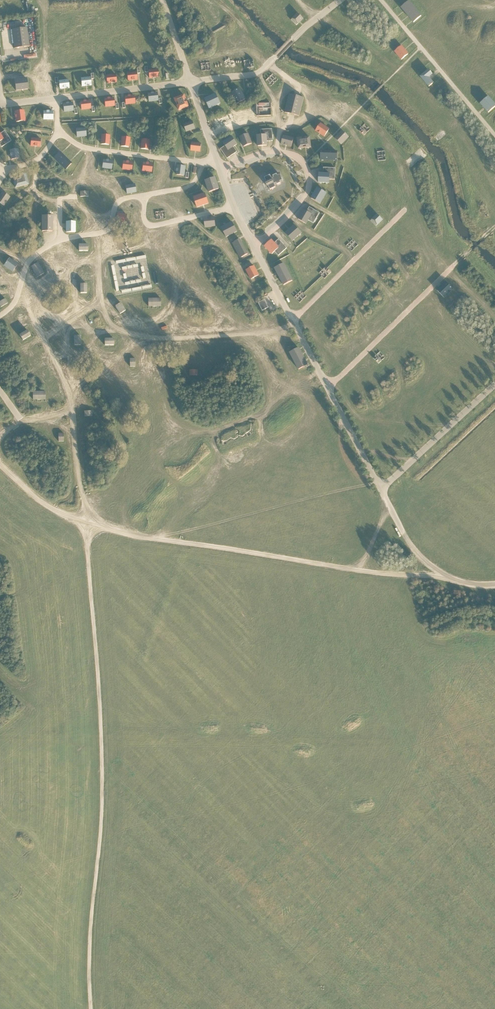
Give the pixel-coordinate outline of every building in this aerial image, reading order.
[(422,16),(409,1),(400,8),(413,23),(422,16)] [(303,18),(297,13),(291,20),(297,25),(303,18)] [(29,46),(27,27),(12,29),(14,48),(29,46)] [(408,54),(402,45),(394,52),(401,60),(408,54)] [(159,78),(158,69),(148,70),(149,79),(159,78)] [(432,74),(428,69),(420,76),(428,87),(433,83),(429,77),(432,74)] [(137,80),(136,71),(127,72),(127,81),(137,80)] [(116,83),(115,74),(106,75),(107,84),(116,83)] [(270,82),(271,81),(272,83),(274,81),(275,82),(278,79),(273,74),(268,80),(270,82)] [(91,86),(90,77),(81,78),(82,87),(91,86)] [(28,89),(27,78),(14,80),(16,91),(28,89)] [(69,88),(68,79),(58,80),(59,89),(69,88)] [(246,99),(240,88),(230,94),(236,105),(246,99)] [(158,101),(157,92),(148,93),(148,102),(158,101)] [(189,107),(184,94),(174,99),(179,111),(189,107)] [(220,104),(216,94),(204,99),(209,109),(220,104)] [(304,98),(289,94),(284,112),(299,116),(304,98)] [(135,104),(134,95),(124,96),(125,105),(135,104)] [(488,96),(480,104),(488,113),(494,107),(494,104),(488,96)] [(115,106),(114,97),(104,98),(105,107),(115,106)] [(91,109),(90,100),(80,101),(81,110),(91,109)] [(73,111),(72,102),(63,103),(64,112),(73,111)] [(271,103),(256,104),(256,116),(272,115),(271,103)] [(25,121),(24,110),(14,111),(15,122),(25,121)] [(53,111),(43,111),(43,120),(53,120),(53,111)] [(232,114),(215,120),(219,132),(225,130),(223,126),(222,122),(228,120),(231,127),(236,126),(232,114)] [(195,129),(192,120),(183,124),(186,132),(195,129)] [(330,129),(321,123),(315,131),(324,137),(330,129)] [(364,135),(370,129),(365,124),(359,130),(364,135)] [(86,136),(85,128),(76,129),(77,137),(86,136)] [(273,141),(272,129),(260,130),(261,135),(257,135),(257,142),(256,142),(256,147),(268,146),(267,141),(273,141)] [(349,137),(342,130),(334,138),(341,145),(349,137)] [(1,147),(11,141),(5,131),(0,133),(0,145),(1,147)] [(252,143),(248,133),(239,137),(243,147),(252,143)] [(110,135),(101,135),(100,144),(109,145),(110,135)] [(294,138),(283,135),(281,145),(291,148),(294,138)] [(237,144),(232,136),(222,143),(225,146),(220,149),(227,158),(237,152),(234,147),(237,144)] [(311,147),(310,136),(297,138),(298,149),(311,147)] [(41,138),(31,137),(30,146),(40,147),(41,138)] [(130,138),(122,137),(120,146),(129,147),(130,138)] [(150,140),(141,139),(140,149),(149,150),(150,140)] [(201,143),(192,142),(191,151),(200,152),(201,143)] [(20,158),(18,149),(9,150),(11,160),(20,158)] [(337,151),(321,150),(320,160),(337,161),(337,151)] [(72,163),(60,151),(53,158),(65,170),(72,163)] [(113,161),(103,159),(102,168),(112,169),(113,161)] [(133,162),(123,161),(122,169),(131,171),(133,162)] [(153,163),(143,162),(142,171),(152,172),(153,163)] [(186,166),(177,165),(176,175),(185,176),(186,166)] [(335,168),(323,167),(323,173),(319,172),(318,183),(329,183),(329,179),(335,180),(335,168)] [(23,175),(22,171),(18,172),(19,179),(17,180),(17,181),(13,182),(15,188),(29,185),(26,174),(23,175)] [(283,182),(279,172),(271,176),(270,175),(264,178),(266,181),(265,182),(267,187),(268,186),(270,190),(275,187),(275,186),(283,182)] [(220,189),(216,177),(205,181),(209,192),(220,189)] [(136,192),(135,184),(125,185),(126,194),(136,192)] [(327,193),(317,187),(311,198),(320,204),(327,193)] [(2,192),(0,195),(0,203),(4,206),(10,197),(2,192)] [(209,204),(205,193),(193,197),(197,208),(209,204)] [(319,213),(309,207),(307,211),(303,209),(298,219),(306,224),(308,220),(313,223),(319,213)] [(127,214),(117,212),(116,221),(125,223),(127,214)] [(383,220),(377,214),(370,221),(377,227),(383,220)] [(53,231),(53,216),(41,216),(41,232),(53,231)] [(216,226),(215,217),(204,218),(205,228),(216,226)] [(76,222),(66,221),(65,232),(75,232),(76,222)] [(237,232),(232,222),(221,227),(226,238),(237,232)] [(302,233),(294,225),(285,233),(292,242),(302,233)] [(248,254),(240,239),(232,243),(240,258),(248,254)] [(287,248),(279,239),(275,243),(272,239),(264,246),(272,254),(274,252),(278,256),(287,248)] [(18,264),(9,258),(3,266),(12,272),(18,264)] [(44,273),(42,269),(38,262),(31,266),(37,277),(44,273)] [(293,280),(284,263),(274,268),(283,285),(293,280)] [(259,275),(254,265),(245,270),(251,279),(259,275)] [(325,278),(331,272),(326,266),(320,272),(325,278)] [(453,289),(445,281),(436,290),(444,298),(453,289)] [(148,306),(152,306),(160,306),(160,298),(148,298),(148,306)] [(268,307),(264,300),(258,303),(262,311),(268,307)] [(120,314),(125,311),(121,303),(115,306),(120,314)] [(23,340),(30,336),(27,330),(19,335),(23,340)] [(308,365),(299,347),(289,353),(298,370),(308,365)] [(380,352),(373,359),(379,364),(385,356),(380,352)] [(33,399),(37,399),(45,399),(45,391),(33,391),(33,399)]
